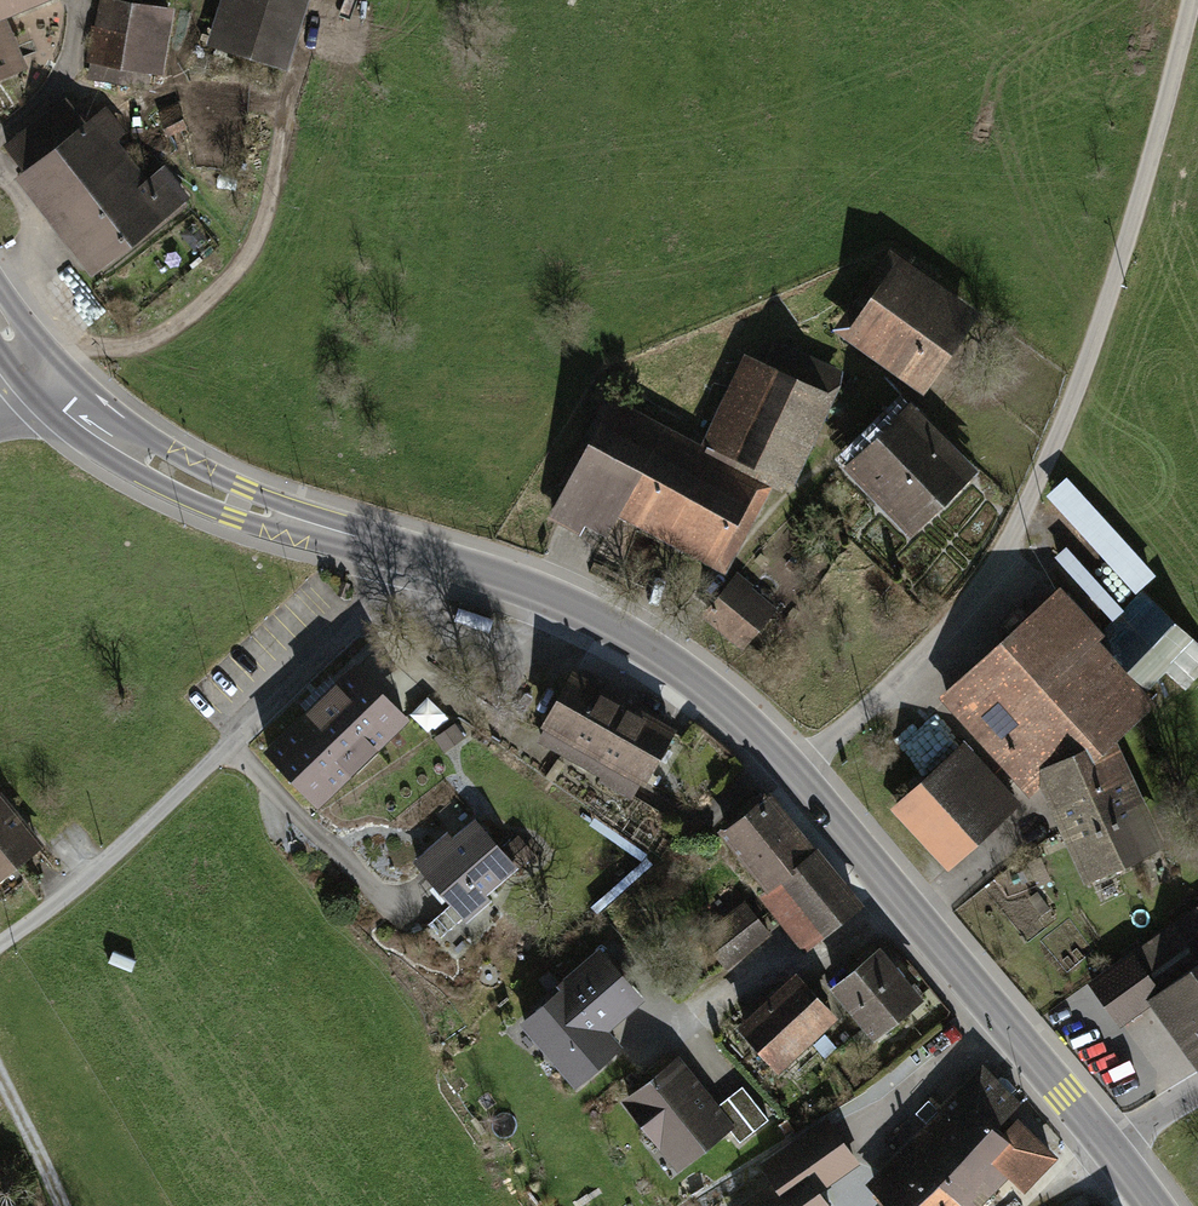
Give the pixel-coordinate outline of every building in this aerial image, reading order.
[(35,0),(0,0),(0,15),(35,0)] [(100,27),(127,32),(132,4),(111,0),(104,0),(100,27)] [(215,44),(284,66),(305,0),(229,0),(215,44)] [(127,32),(100,27),(95,57),(149,67),(160,9),(132,4),(127,32)] [(1,33),(0,33),(0,72),(14,66),(1,33)] [(66,101),(8,146),(43,193),(112,143),(113,142),(109,137),(118,131),(111,121),(102,128),(94,118),(84,126),(66,101)] [(182,126),(174,105),(160,111),(168,131),(182,126)] [(112,143),(43,193),(62,217),(128,166),(112,143)] [(128,166),(62,217),(99,265),(182,201),(159,171),(141,185),(128,166)] [(895,276),(858,324),(929,374),(965,326),(895,276)] [(765,371),(748,362),(711,441),(787,476),(833,376),(774,349),(765,371)] [(909,411),(851,465),(911,529),(968,473),(909,411)] [(612,412),(555,514),(582,529),(586,521),(606,532),(622,503),(716,554),(752,489),(612,412)] [(1082,529),(1055,554),(1113,614),(1160,569),(1066,471),(1045,491),(1082,529)] [(738,576),(709,610),(743,640),(758,623),(765,629),(774,618),(742,592),(747,584),(738,576)] [(1144,593),(1101,638),(1146,681),(1188,635),(1144,593)] [(1039,779),(1047,771),(1105,743),(1149,703),(1054,599),(949,697),(980,732),(988,724),(1039,779)] [(354,667),(268,751),(297,780),(309,770),(329,791),(404,719),(354,667)] [(574,676),(546,724),(549,725),(571,738),(599,754),(603,747),(647,772),(671,731),(574,676)] [(571,738),(549,725),(541,739),(563,752),(571,738)] [(1127,793),(1105,743),(1047,771),(1070,819),(1127,793)] [(959,747),(906,797),(961,856),(1016,806),(959,747)] [(1127,793),(1070,819),(1094,871),(1152,845),(1127,793)] [(744,815),(725,829),(771,886),(814,853),(797,837),(765,798),(750,810),(746,805),(740,810),(744,815)] [(32,839),(0,801),(0,864),(32,839)] [(440,842),(418,861),(465,916),(486,897),(481,892),(513,864),(476,821),(445,848),(440,842)] [(814,853),(771,886),(763,893),(807,947),(857,907),(814,853)] [(744,904),(702,937),(726,967),(768,933),(744,904)] [(1092,983),(1120,1022),(1160,994),(1197,1047),(1197,908),(1092,983)] [(878,953),(837,987),(875,1032),(916,998),(878,953)] [(562,985),(564,989),(602,1029),(636,1000),(597,955),(562,985)] [(795,980),(745,1026),(779,1063),(829,1017),(795,980)] [(617,1046),(602,1029),(564,989),(525,1024),(576,1082),(617,1046)] [(677,1063),(629,1101),(679,1163),(726,1125),(740,1142),(769,1119),(742,1085),(713,1109),(677,1063)] [(948,1118),(915,1152),(929,1166),(966,1203),(987,1182),(966,1160),(978,1144),(996,1126),(1016,1105),(989,1078),(984,1082),(975,1073),(939,1109),(948,1118)] [(764,1166),(778,1185),(792,1205),(815,1189),(855,1162),(826,1122),(764,1166)] [(966,1160),(987,1182),(1000,1168),(1002,1170),(1009,1164),(1026,1180),(1050,1155),(1016,1122),(1004,1135),(996,1126),(978,1144),(966,1160)] [(929,1166),(915,1152),(913,1150),(876,1187),(891,1203),(929,1166)] [(891,1203),(895,1205),(963,1205),(966,1203),(929,1166),(891,1203)] [(747,1205),(826,1205),(815,1189),(792,1205),(778,1185),(747,1205)]
